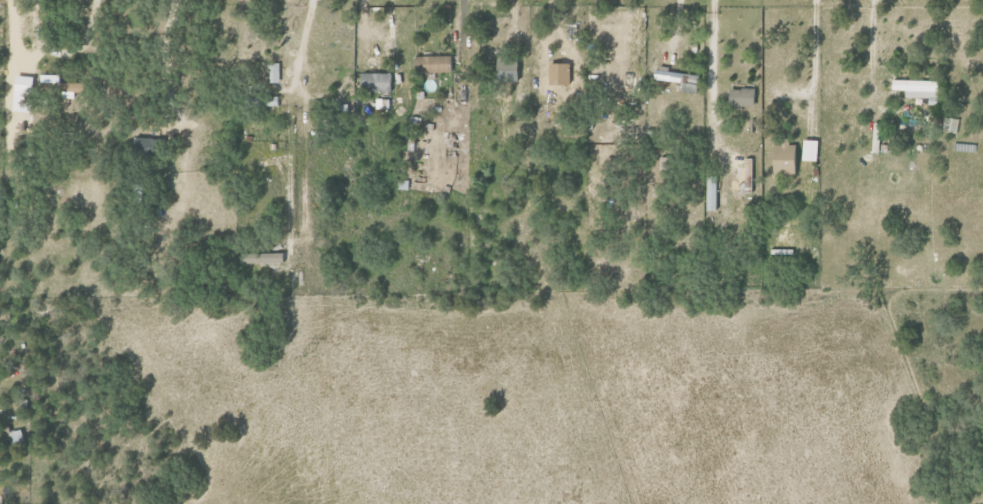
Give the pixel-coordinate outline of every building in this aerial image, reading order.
[(449,56),(414,57),(415,73),(449,72),(449,56)] [(495,81),(515,81),(514,59),(494,59),(495,81)] [(277,63),(267,63),(268,83),(278,82),(277,63)] [(547,85),(568,85),(568,64),(547,63),(547,85)] [(697,74),(652,69),(651,80),(680,83),(678,92),(695,94),(697,74)] [(360,92),(390,92),(390,73),(360,73),(360,92)] [(46,90),(79,91),(79,83),(62,82),(62,79),(47,78),(46,90)] [(937,98),(938,81),(891,80),(891,90),(905,90),(904,97),(937,98)] [(753,89),(727,88),(727,105),(753,106),(753,89)] [(278,96),(264,96),(264,105),(278,106),(278,96)] [(944,131),(956,132),(958,119),(945,118),(944,131)] [(882,124),(872,123),(871,152),(881,153),(882,124)] [(142,138),(133,137),(132,151),(154,151),(154,142),(160,142),(160,132),(151,132),(151,134),(142,133),(142,138)] [(770,175),(792,175),(793,145),(787,145),(787,140),(771,140),(770,175)] [(800,161),(815,161),(816,140),(801,140),(800,161)] [(705,211),(715,210),(715,177),(704,177),(705,211)] [(280,253),(238,254),(238,264),(281,263),(280,253)]
